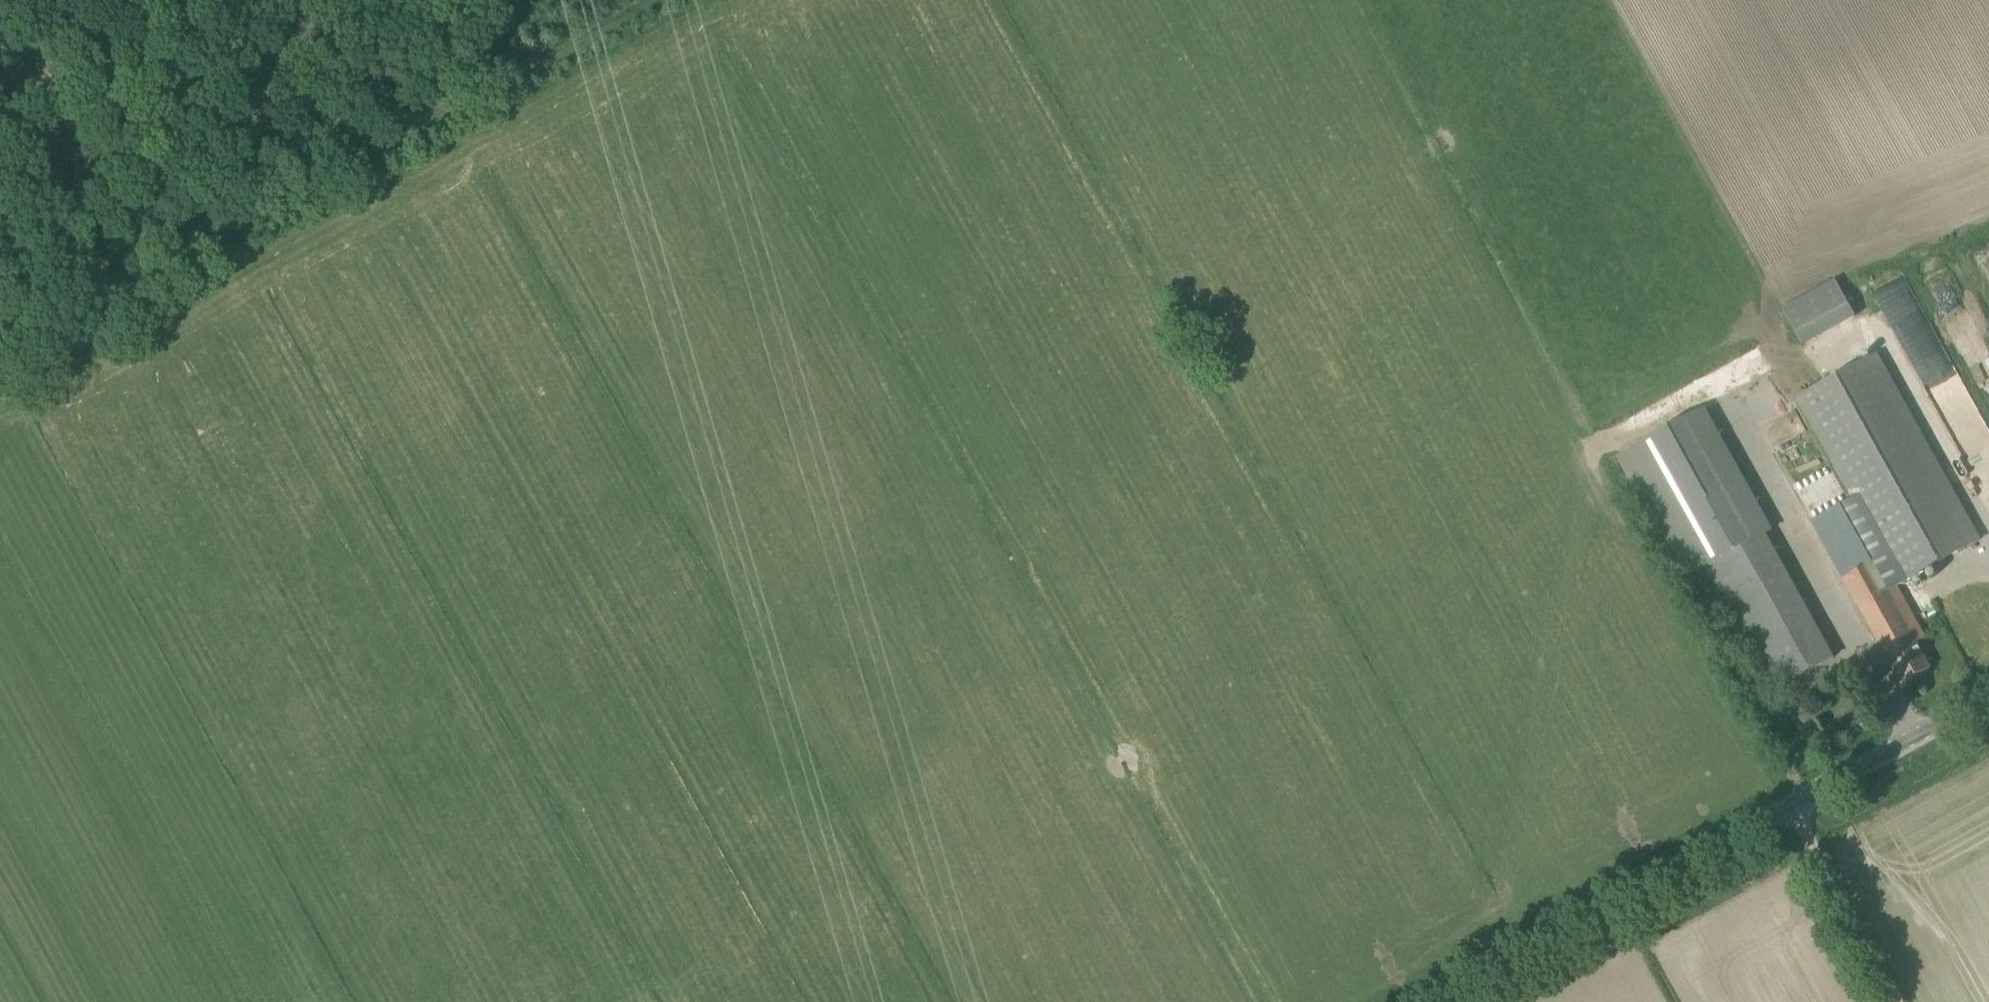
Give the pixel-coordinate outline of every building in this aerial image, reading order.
[(1783,305),(1802,344),(1858,316),(1838,278),(1783,305)] [(1830,554),(1844,580),(1903,685),(1931,669),(1917,643),(1925,638),(1897,586),(1983,539),(1953,486),(1879,353),(1796,398),(1870,532),(1830,554)] [(1766,534),(1770,532),(1702,409),(1619,455),(1687,578),(1704,567),(1766,534)] [(1834,658),(1766,534),(1704,567),(1773,692),(1834,658)]
